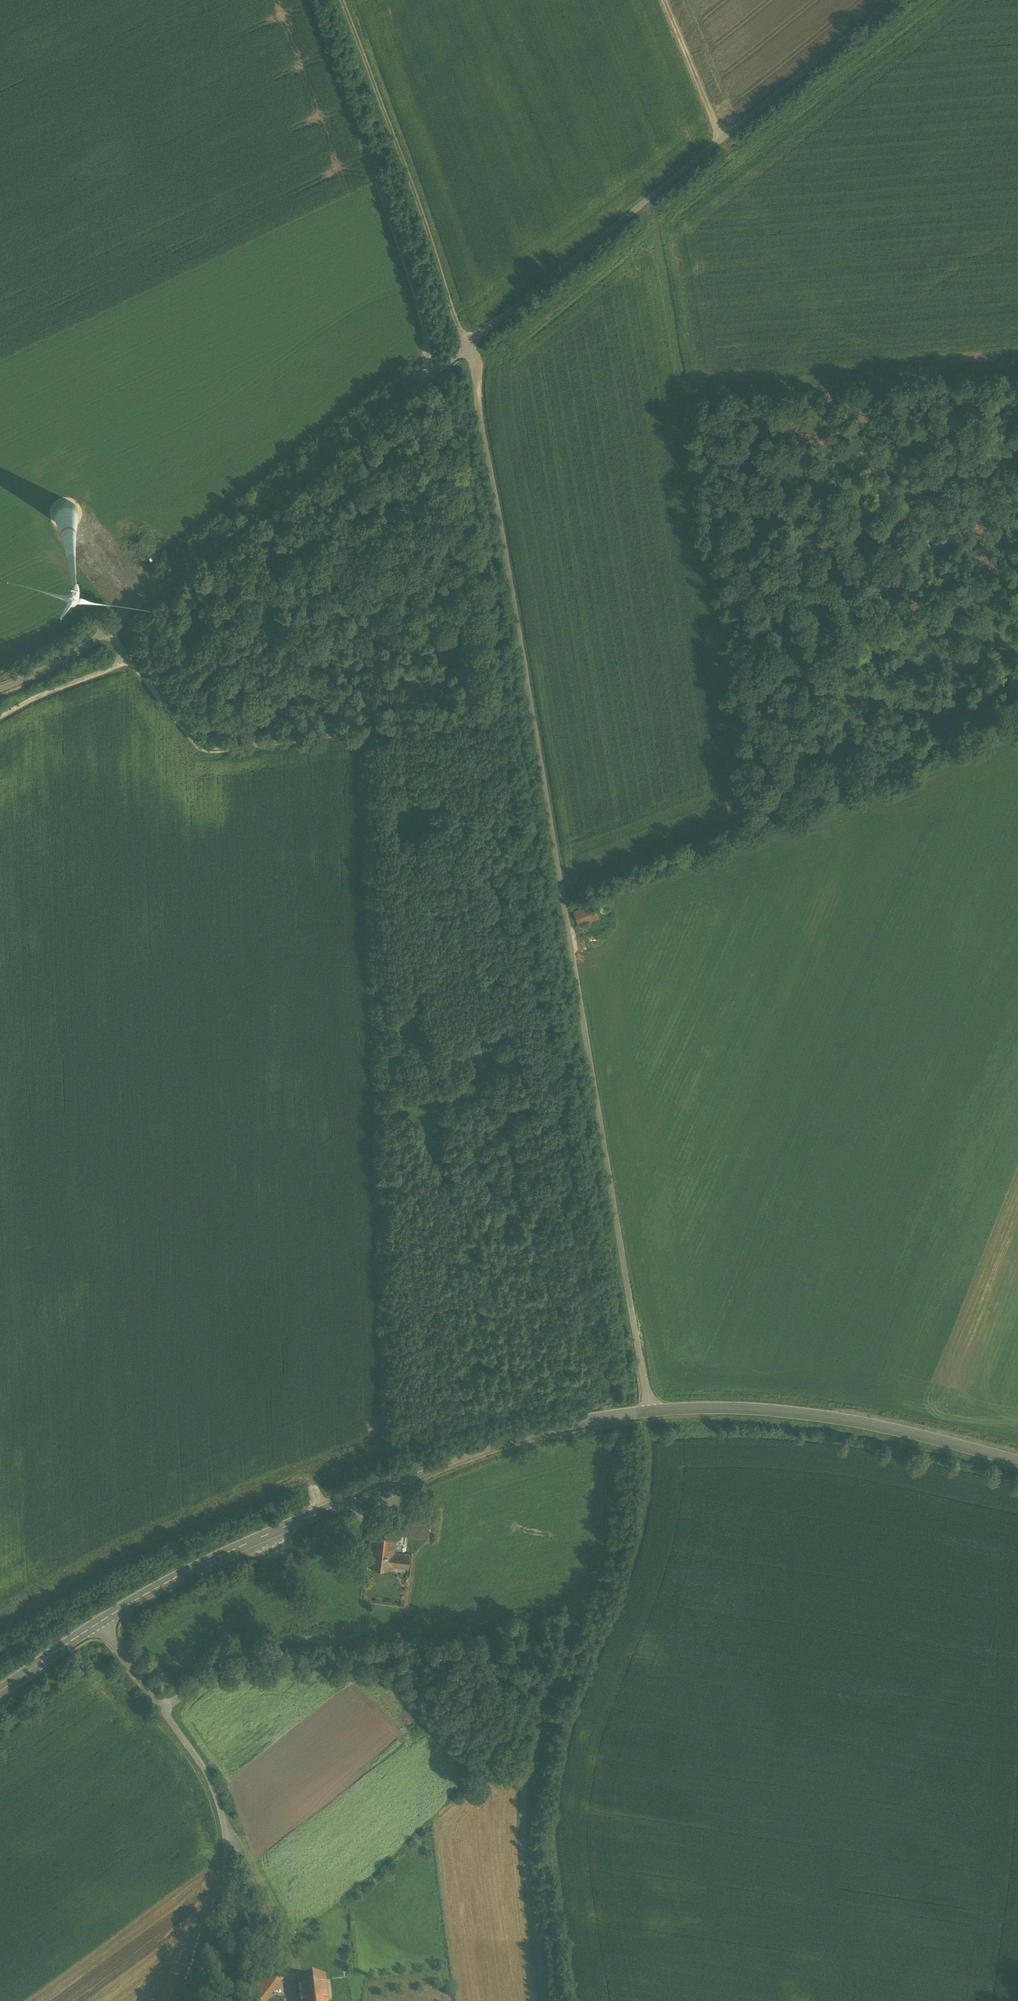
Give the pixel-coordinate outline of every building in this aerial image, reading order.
[(594,905),(575,912),(580,926),(599,919),(594,905)] [(396,1529),(395,1533),(417,1536),(427,1537),(430,1516),(398,1512),(396,1529)] [(396,1529),(371,1526),(367,1565),(391,1568),(392,1565),(408,1567),(410,1553),(393,1551),(395,1533),(396,1529)] [(248,2000),(267,2000),(283,1980),(271,1971),(248,2000)] [(297,1979),(300,2000),(327,2000),(324,1975),(297,1979)]
